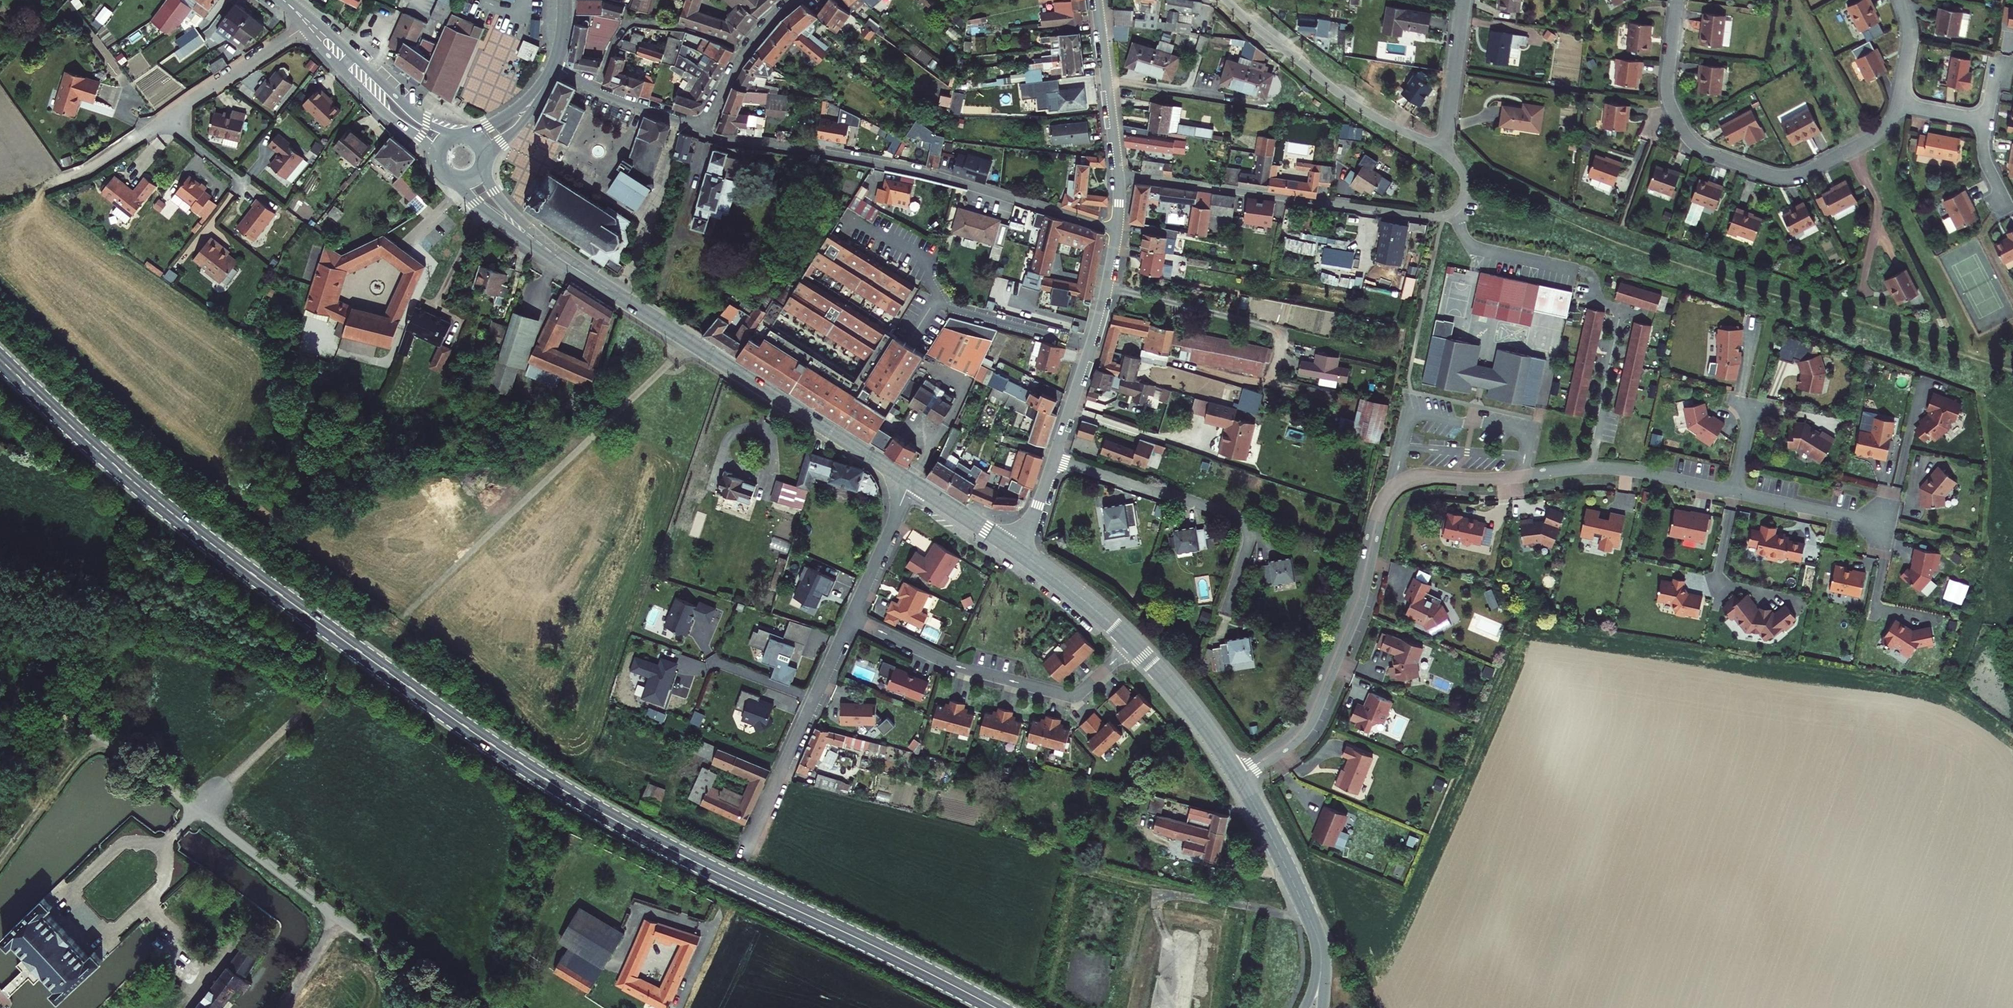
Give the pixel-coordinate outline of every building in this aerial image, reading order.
[(189,1),(190,0),(163,0),(161,3),(177,16),(189,1)] [(210,6),(215,0),(190,0),(189,1),(194,5),(204,13),(210,6)] [(435,4),(450,10),(454,0),(436,0),(435,4)] [(629,10),(638,13),(648,15),(653,0),(632,0),(629,10)] [(677,26),(726,40),(736,46),(745,33),(755,20),(778,0),(751,0),(743,8),(733,0),(732,0),(726,8),(721,15),(724,23),(697,15),(702,0),(687,0),(677,26)] [(743,8),(751,0),(733,0),(743,8)] [(833,4),(835,6),(836,5),(845,13),(860,1),(859,0),(838,0),(833,4)] [(1161,0),(1138,0),(1137,6),(1137,10),(1142,10),(1141,17),(1150,18),(1150,20),(1149,20),(1149,26),(1136,25),(1136,17),(1110,15),(1111,24),(1127,25),(1128,32),(1134,33),(1159,35),(1160,26),(1161,0)] [(1498,6),(1518,9),(1519,0),(1499,0),(1498,6)] [(1848,7),(1861,31),(1879,21),(1871,5),(1873,4),(1871,0),(1860,0),(1848,7)] [(220,23),(234,34),(250,12),(243,7),(236,1),(220,23)] [(822,10),(815,19),(817,20),(821,23),(835,34),(849,15),(845,13),(836,5),(835,6),(833,4),(828,1),(822,10)] [(1069,16),(1086,14),(1085,8),(1084,2),(1070,4),(1071,5),(1051,8),(1052,16),(1062,16),(1062,17),(1069,16)] [(1160,26),(1159,35),(1162,35),(1175,36),(1180,5),(1173,4),(1166,3),(1164,16),(1168,16),(1167,30),(1163,29),(1163,26),(1160,26)] [(435,4),(432,10),(447,16),(450,10),(435,4)] [(607,42),(618,31),(620,20),(622,10),(602,5),(599,5),(575,4),(574,17),(576,17),(579,22),(580,22),(580,23),(580,27),(573,26),(567,66),(568,67),(569,68),(570,69),(572,70),(599,74),(604,51),(607,42)] [(1203,8),(1180,5),(1175,36),(1190,38),(1193,20),(1201,21),(1203,8)] [(791,15),(781,23),(799,35),(804,30),(817,20),(815,19),(800,7),(791,15)] [(1389,7),(1385,33),(1403,35),(1404,28),(1429,31),(1430,22),(1431,14),(1389,7)] [(100,23),(108,12),(103,8),(95,19),(100,23)] [(1964,13),(1940,8),(1939,13),(1938,17),(1941,18),(1938,33),(1959,37),(1960,36),(1967,37),(1970,21),(1963,20),(1964,13)] [(432,10),(432,12),(446,18),(447,16),(432,10)] [(245,43),(252,38),(264,23),(257,17),(250,12),(234,34),(245,43)] [(1721,14),(1701,12),(1699,27),(1698,42),(1717,45),(1721,14)] [(478,38),(482,27),(450,14),(445,25),(478,38)] [(209,15),(194,26),(198,31),(213,21),(209,15)] [(399,52),(395,62),(422,82),(443,31),(435,28),(423,55),(413,48),(420,32),(418,31),(421,23),(415,20),(403,15),(389,48),(399,52)] [(1076,28),(1079,28),(1079,19),(1071,20),(1071,18),(1069,18),(1069,16),(1062,17),(1062,16),(1052,16),(1040,17),(1041,29),(1061,27),(1061,30),(1076,28)] [(1326,35),(1328,19),(1316,17),(1315,20),(1295,18),(1294,29),(1304,30),(1314,31),(1313,34),(1326,35)] [(804,30),(799,35),(803,39),(809,34),(821,23),(817,20),(804,30)] [(219,27),(213,21),(198,31),(204,38),(219,27)] [(1652,23),(1632,21),(1629,48),(1649,50),(1651,37),(1652,23)] [(772,33),(763,44),(779,58),(794,42),(804,49),(809,43),(803,39),(799,35),(781,23),(772,33)] [(1111,24),(1112,31),(1128,32),(1127,25),(1111,24)] [(422,82),(451,103),(478,38),(445,25),(443,31),(422,82)] [(1526,31),(1490,26),(1487,42),(1485,58),(1506,61),(1507,51),(1517,52),(1518,40),(1525,40),(1526,31)] [(174,53),(178,60),(205,45),(196,28),(174,40),(179,50),(174,53)] [(874,35),(865,28),(859,36),(868,43),(874,35)] [(1340,43),(1342,30),(1335,29),(1334,43),(1340,43)] [(1112,31),(1111,31),(1111,39),(1134,40),(1134,33),(1128,32),(1112,31)] [(1057,51),(1079,49),(1078,42),(1078,36),(1077,36),(1076,32),(1056,34),(1056,38),(1046,39),(1047,45),(1057,44),(1057,51)] [(618,41),(612,48),(637,56),(672,68),(682,35),(669,34),(663,55),(643,49),(646,40),(639,38),(632,35),(629,45),(618,41)] [(809,34),(803,39),(809,43),(824,55),(828,49),(809,34)] [(690,37),(685,35),(681,46),(686,49),(690,37)] [(1203,39),(1199,54),(1207,55),(1211,40),(1203,39)] [(711,43),(702,40),(695,53),(711,62),(724,68),(729,61),(733,53),(722,47),(718,45),(711,43)] [(538,48),(523,42),(518,53),(516,57),(531,64),(538,48)] [(809,43),(804,49),(819,61),(824,55),(809,43)] [(763,44),(756,53),(765,61),(771,67),(779,58),(763,44)] [(221,55),(226,62),(240,52),(236,45),(221,55)] [(681,46),(678,56),(688,63),(691,51),(686,49),(681,46)] [(1222,86),(1245,93),(1252,70),(1257,51),(1249,46),(1245,60),(1240,58),(1238,66),(1229,63),(1226,74),(1222,86)] [(1131,59),(1127,71),(1150,77),(1156,55),(1134,48),(1131,59)] [(1876,48),(1856,59),(1869,81),(1887,72),(1883,65),(1879,58),(1881,57),(1876,48)] [(1048,60),(1049,65),(1080,61),(1080,55),(1079,49),(1057,51),(1058,59),(1048,60)] [(1245,93),(1268,99),(1272,88),(1275,76),(1265,74),(1267,66),(1264,65),(1266,59),(1257,51),(1252,70),(1245,93)] [(749,61),(743,68),(752,76),(758,69),(761,72),(766,66),(764,63),(765,61),(756,53),(749,61)] [(1179,62),(1156,55),(1150,77),(1173,84),(1176,73),(1179,62)] [(688,63),(678,56),(676,62),(674,69),(685,72),(701,81),(696,91),(709,95),(716,83),(703,76),(704,75),(688,63)] [(1644,60),(1619,57),(1617,67),(1619,67),(1617,82),(1638,85),(1640,70),(1642,70),(1643,65),(1644,60)] [(1970,78),(1973,61),(1955,57),(1950,85),(1961,87),(1973,90),(1975,79),(1970,78)] [(615,91),(621,72),(623,61),(610,58),(607,72),(604,87),(615,91)] [(208,67),(213,75),(227,66),(223,59),(208,67)] [(1060,76),(1081,74),(1081,68),(1080,61),(1049,65),(1049,71),(1059,70),(1060,76)] [(711,62),(704,75),(717,81),(721,75),(724,68),(711,62)] [(1720,93),(1723,66),(1700,64),(1699,73),(1701,73),(1701,82),(1700,91),(1720,93)] [(54,89),(52,101),(51,103),(73,106),(76,89),(92,91),(97,72),(95,72),(79,69),(57,65),(54,89)] [(264,80),(255,92),(274,107),(296,80),(290,76),(293,72),(293,69),(289,66),(285,66),(282,70),(281,69),(269,84),(264,80)] [(738,78),(733,89),(747,92),(767,94),(774,95),(774,91),(749,85),(753,77),(752,76),(743,68),(738,78)] [(1403,92),(1422,99),(1425,90),(1429,81),(1423,78),(1425,73),(1423,70),(1416,68),(1413,69),(1411,74),(1410,73),(1403,92)] [(615,91),(640,99),(645,83),(626,77),(627,74),(621,72),(615,91)] [(559,124),(568,105),(575,92),(559,83),(543,116),(559,124)] [(640,99),(648,101),(653,86),(645,83),(640,99)] [(1027,97),(1052,94),(1051,85),(1026,88),(1027,97)] [(304,104),(326,127),(342,113),(330,101),(332,100),(321,89),(304,104)] [(728,101),(724,114),(740,116),(743,102),(752,104),(753,101),(766,103),(767,94),(747,92),(733,89),(728,101)] [(817,90),(815,99),(820,100),(826,92),(817,90)] [(678,95),(673,110),(694,116),(699,115),(709,95),(696,91),(692,99),(678,95)] [(1081,91),(1054,94),(1052,94),(1054,114),(1056,114),(1083,111),(1082,101),(1081,91)] [(951,93),(951,115),(962,115),(963,93),(951,93)] [(774,95),(767,94),(766,103),(765,116),(786,118),(788,96),(774,95)] [(1522,104),(1502,102),(1501,112),(1500,121),(1538,127),(1542,101),(1523,98),(1522,104)] [(1631,105),(1608,103),(1605,128),(1608,128),(1607,133),(1619,134),(1619,129),(1627,129),(1628,115),(1630,115),(1631,110),(1631,105)] [(568,105),(559,124),(543,116),(534,134),(555,145),(556,143),(566,148),(583,113),(568,105)] [(1149,133),(1195,137),(1196,127),(1178,126),(1180,108),(1149,105),(1149,110),(1148,115),(1150,115),(1149,133)] [(209,112),(207,132),(240,136),(244,110),(230,108),(229,115),(209,112)] [(1810,108),(1782,123),(1793,143),(1810,134),(1811,136),(1816,133),(1822,131),(1810,108)] [(1765,134),(1752,109),(1721,125),(1726,133),(1730,141),(1745,134),(1750,143),(1765,134)] [(716,134),(755,138),(756,129),(749,129),(750,118),(740,116),(724,114),(720,124),(716,134)] [(662,152),(661,146),(665,144),(670,130),(668,126),(644,118),(638,138),(637,138),(626,163),(622,160),(616,169),(621,173),(607,196),(634,212),(647,193),(649,193),(650,193),(651,193),(652,192),(653,191),(653,190),(653,189),(653,188),(652,187),(652,186),(651,185),(662,152)] [(818,120),(816,140),(844,142),(846,124),(827,122),(827,121),(818,120)] [(1338,135),(1360,138),(1361,126),(1357,123),(1340,120),(1338,135)] [(934,130),(927,125),(924,137),(932,138),(928,167),(933,168),(939,169),(944,140),(944,137),(937,136),(938,133),(934,130)] [(1047,129),(1049,147),(1069,144),(1070,147),(1087,145),(1086,135),(1085,125),(1047,129)] [(1195,137),(1212,139),(1213,129),(1196,127),(1195,137)] [(1271,153),(1274,135),(1258,132),(1255,151),(1257,151),(1271,153)] [(350,133),(335,151),(355,167),(370,148),(360,140),(350,133)] [(680,134),(673,159),(689,163),(692,153),(687,152),(691,137),(680,134)] [(887,157),(894,160),(904,143),(891,136),(889,141),(894,143),(887,157)] [(1928,140),(1921,139),(1918,156),(1957,164),(1958,155),(1960,156),(1962,151),(1959,151),(1960,145),(1945,142),(1945,139),(1937,137),(1929,136),(1928,140)] [(277,159),(268,170),(285,183),(302,161),(290,152),(292,148),(277,137),(266,151),(277,159)] [(1122,138),(1123,148),(1124,148),(1172,154),(1173,142),(1122,138)] [(222,147),(237,149),(237,143),(223,141),(222,147)] [(389,142),(372,162),(395,181),(411,161),(400,151),(389,142)] [(714,149),(694,228),(708,231),(712,216),(723,219),(725,212),(731,213),(739,181),(735,180),(736,178),(728,175),(731,165),(725,163),(728,153),(714,149)] [(1225,170),(1223,187),(1266,192),(1270,164),(1271,153),(1257,151),(1254,176),(1238,174),(1238,172),(1225,170)] [(967,155),(958,152),(953,172),(969,176),(987,181),(994,160),(968,152),(967,155)] [(1614,161),(1597,154),(1590,173),(1615,183),(1624,161),(1620,159),(1615,158),(1614,161)] [(1058,210),(1062,211),(1096,221),(1098,214),(1097,214),(1098,208),(1105,209),(1105,199),(1094,198),(1084,196),(1088,168),(1102,170),(1101,161),(1083,159),(1083,167),(1076,166),(1074,181),(1066,180),(1065,196),(1063,196),(1062,197),(1058,210)] [(1358,161),(1345,181),(1351,185),(1354,180),(1360,184),(1367,188),(1377,173),(1358,161)] [(1308,163),(1299,162),(1299,164),(1292,163),(1291,170),(1307,172),(1308,163)] [(1323,165),(1308,163),(1307,172),(1306,184),(1296,183),(1295,195),(1314,197),(1316,185),(1329,186),(1332,166),(1323,165)] [(1277,165),(1270,164),(1266,192),(1270,193),(1295,195),(1296,183),(1275,181),(1277,165)] [(1139,171),(1139,176),(1170,179),(1171,166),(1162,165),(1161,168),(1140,166),(1139,171)] [(1673,171),(1657,165),(1650,184),(1673,193),(1681,171),(1678,170),(1674,168),(1673,171)] [(114,173),(101,190),(132,214),(156,184),(147,177),(136,191),(114,173)] [(205,189),(188,176),(175,193),(170,199),(186,212),(190,208),(205,220),(217,205),(209,199),(211,196),(204,191),(205,189)] [(527,200),(520,211),(579,247),(575,252),(600,269),(601,268),(615,276),(619,268),(617,267),(619,256),(628,250),(621,235),(627,224),(603,209),(601,213),(543,176),(536,186),(535,185),(526,199),(527,200)] [(1856,201),(1845,180),(1841,182),(1837,184),(1839,186),(1823,194),(1824,196),(1833,212),(1833,213),(1856,201)] [(416,215),(427,208),(411,194),(395,181),(387,190),(416,215)] [(1707,183),(1699,181),(1693,198),(1694,199),(1706,203),(1716,207),(1723,186),(1715,183),(1714,186),(1707,183)] [(907,189),(881,182),(879,187),(878,191),(873,190),(870,203),(878,205),(879,204),(902,210),(907,189)] [(1128,225),(1140,227),(1142,228),(1146,205),(1154,206),(1155,201),(1195,206),(1197,194),(1135,188),(1131,207),(1128,225)] [(1966,190),(1945,201),(1953,216),(1959,227),(1960,228),(1978,218),(1974,211),(1970,204),(1973,202),(1966,190)] [(867,202),(853,194),(849,200),(863,208),(867,202)] [(1194,210),(1209,212),(1211,196),(1197,194),(1195,206),(1194,210)] [(1212,196),(1209,215),(1269,223),(1272,207),(1235,202),(1235,199),(1212,196)] [(1833,212),(1824,196),(1815,200),(1824,217),(1833,212)] [(255,209),(240,227),(256,240),(278,213),(258,197),(252,206),(255,209)] [(1706,203),(1694,199),(1687,219),(1698,223),(1706,203)] [(871,224),(878,214),(871,210),(870,212),(863,208),(849,200),(844,209),(871,224)] [(1796,209),(1783,216),(1793,234),(1815,223),(1803,202),(1799,205),(1795,207),(1796,209)] [(1741,208),(1737,207),(1728,231),(1736,233),(1737,231),(1755,238),(1762,219),(1744,212),(1745,210),(1741,208)] [(1194,210),(1191,236),(1206,238),(1209,212),(1194,210)] [(997,225),(955,213),(949,236),(1002,251),(1007,230),(997,227),(997,225)] [(1953,216),(1945,220),(1951,231),(1959,227),(1953,216)] [(1045,219),(1029,273),(1045,278),(1055,246),(1057,238),(1086,247),(1084,254),(1077,290),(1038,283),(1037,291),(1082,300),(1089,301),(1096,269),(1103,236),(1045,219)] [(1384,230),(1379,259),(1401,263),(1408,224),(1382,220),(1380,229),(1384,230)] [(1413,220),(1412,228),(1426,230),(1428,222),(1413,220)] [(1138,239),(1136,251),(1137,252),(1158,255),(1161,239),(1170,240),(1171,232),(1142,228),(1140,227),(1138,239)] [(1995,244),(2004,262),(2012,258),(2012,229),(2008,232),(2010,236),(1995,244)] [(1299,234),(1299,244),(1311,244),(1311,234),(1299,234)] [(910,286),(828,235),(809,264),(892,315),(910,286)] [(205,268),(203,272),(220,284),(237,262),(228,255),(226,257),(218,251),(222,245),(210,236),(192,258),(205,268)] [(382,248),(394,245),(385,236),(349,245),(330,239),(325,236),(310,285),(333,293),(342,262),(383,251),(382,248)] [(659,245),(660,243),(660,241),(660,239),(659,238),(657,237),(655,236),(653,236),(652,238),(650,239),(650,241),(650,243),(651,245),(653,246),(655,246),(657,246),(659,245)] [(1057,238),(1055,246),(1084,254),(1086,247),(1057,238)] [(402,254),(394,245),(382,248),(383,251),(342,262),(343,266),(382,255),(391,265),(402,254)] [(1334,260),(1361,265),(1363,254),(1335,250),(1334,260)] [(1158,255),(1137,252),(1136,260),(1138,261),(1137,268),(1136,275),(1156,279),(1160,255),(1158,255)] [(411,263),(402,254),(391,265),(402,276),(382,324),(349,314),(345,326),(344,328),(341,338),(388,352),(395,329),(419,271),(411,263)] [(478,268),(472,289),(502,298),(509,272),(504,270),(500,269),(498,274),(478,268)] [(1897,275),(1886,281),(1890,287),(1893,286),(1901,303),(1920,294),(1907,270),(1897,275)] [(1525,282),(1481,272),(1477,290),(1479,290),(1478,296),(1520,305),(1525,282)] [(1402,300),(1412,301),(1414,279),(1405,278),(1402,300)] [(885,332),(800,279),(783,308),(868,361),(885,332)] [(1479,290),(1477,290),(1472,313),(1519,323),(1527,282),(1525,282),(1520,305),(1478,296),(1479,290)] [(1662,296),(1621,283),(1615,300),(1623,302),(1624,300),(1629,301),(1629,304),(1643,308),(1644,306),(1649,308),(1649,310),(1657,313),(1662,296)] [(333,293),(310,285),(302,312),(325,319),(344,328),(345,326),(349,314),(329,305),(333,293)] [(568,286),(563,296),(560,295),(545,325),(527,360),(564,374),(590,384),(606,327),(610,314),(611,311),(590,299),(568,286)] [(1329,334),(1334,313),(1258,297),(1254,317),(1329,334)] [(1087,309),(1089,301),(1082,300),(1081,300),(1080,300),(1079,301),(1078,302),(1078,303),(1078,304),(1079,305),(1079,306),(1080,307),(1087,309)] [(783,308),(772,301),(765,312),(768,314),(762,324),(738,360),(746,365),(748,364),(753,356),(756,356),(766,340),(766,338),(783,308)] [(731,305),(704,338),(721,349),(738,360),(762,324),(751,318),(745,314),(738,323),(745,327),(735,341),(724,334),(734,320),(733,319),(739,310),(731,305)] [(758,307),(751,318),(762,324),(768,314),(765,312),(758,307)] [(1587,309),(1565,412),(1574,414),(1583,416),(1584,408),(1582,408),(1583,402),(1585,402),(1589,388),(1586,387),(1587,381),(1590,382),(1593,367),(1591,367),(1592,361),(1594,362),(1598,347),(1595,346),(1596,340),(1599,341),(1602,326),(1599,326),(1601,320),(1603,320),(1605,312),(1587,309)] [(405,333),(397,352),(403,355),(411,336),(433,345),(425,367),(436,371),(445,349),(438,346),(445,326),(411,312),(408,315),(402,332),(405,333)] [(545,325),(511,313),(506,328),(504,332),(496,355),(484,390),(510,400),(520,375),(558,388),(564,374),(527,360),(545,325)] [(606,327),(626,339),(631,326),(622,321),(614,316),(610,314),(606,327)] [(471,338),(458,380),(484,390),(496,355),(504,332),(506,328),(477,318),(471,338)] [(947,319),(925,355),(974,380),(979,367),(984,357),(995,333),(947,319)] [(1111,322),(1102,353),(1112,355),(1118,335),(1145,339),(1139,362),(1151,364),(1152,364),(1163,367),(1165,357),(1168,346),(1182,348),(1181,353),(1192,355),(1190,362),(1262,375),(1267,348),(1111,322)] [(1651,326),(1634,322),(1632,330),(1635,331),(1633,337),(1631,336),(1628,351),(1630,351),(1629,357),(1626,357),(1623,372),(1626,372),(1624,378),(1622,377),(1619,392),(1621,393),(1620,398),(1618,398),(1616,406),(1621,407),(1619,414),(1632,416),(1651,326)] [(1739,326),(1727,326),(1727,328),(1720,328),(1719,327),(1719,332),(1717,332),(1716,343),(1718,345),(1716,361),(1728,362),(1739,363),(1740,351),(1738,351),(1739,344),(1741,344),(1742,329),(1739,329),(1739,326)] [(924,356),(885,332),(868,361),(849,392),(851,394),(834,420),(870,443),(879,429),(898,398),(907,383),(924,356)] [(1433,335),(1422,382),(1470,393),(1473,380),(1480,381),(1490,384),(1487,396),(1535,407),(1545,359),(1498,349),(1493,370),(1476,366),(1477,359),(1478,358),(1478,356),(1478,355),(1477,353),(1477,352),(1477,350),(1476,349),(1475,348),(1474,346),(1473,345),(1472,344),(1470,344),(1469,343),(1468,342),(1466,342),(1433,335)] [(777,347),(766,340),(756,356),(753,356),(748,364),(746,365),(760,373),(760,371),(774,348),(777,347)] [(1782,341),(1779,354),(1790,356),(1793,344),(1782,341)] [(1481,345),(1466,342),(1468,342),(1469,343),(1470,344),(1472,344),(1473,345),(1474,346),(1475,348),(1476,349),(1477,350),(1477,352),(1477,353),(1478,355),(1478,356),(1478,358),(1477,359),(1481,345)] [(1057,360),(1061,361),(1062,357),(1063,353),(1034,344),(1031,355),(1037,357),(1033,371),(1052,377),(1057,360)] [(849,392),(777,347),(774,348),(760,371),(760,373),(834,420),(851,394),(849,392)] [(1099,364),(1096,375),(1109,378),(1119,381),(1121,381),(1131,384),(1133,384),(1138,361),(1122,358),(1119,369),(1109,367),(1112,355),(1102,353),(1099,364)] [(1812,357),(1811,353),(1796,358),(1803,375),(1803,377),(1800,377),(1799,381),(1799,385),(1801,385),(1801,387),(1802,389),(1819,392),(1821,386),(1820,384),(1821,382),(1823,372),(1823,371),(1825,371),(1822,363),(1820,363),(1817,355),(1812,357)] [(1301,361),(1299,372),(1313,375),(1312,376),(1347,382),(1349,370),(1336,368),(1337,360),(1338,358),(1316,354),(1316,357),(1315,364),(1308,363),(1301,361)] [(979,367),(974,380),(975,380),(993,389),(1003,395),(1009,382),(979,367)] [(1106,393),(1109,378),(1096,375),(1093,374),(1090,381),(1088,388),(1106,393)] [(1121,381),(1119,381),(1115,394),(1131,398),(1134,384),(1133,384),(1131,384),(1121,381)] [(917,389),(907,383),(898,398),(908,404),(906,407),(938,427),(949,408),(948,408),(953,400),(923,382),(918,389),(918,388),(917,389)] [(1018,387),(1009,382),(1003,395),(1028,407),(1048,417),(1051,410),(1054,403),(1040,396),(1039,398),(1018,388),(1018,387)] [(1154,389),(1134,384),(1131,398),(1132,398),(1131,406),(1142,408),(1144,404),(1145,399),(1152,401),(1154,389)] [(1026,414),(1028,407),(1003,395),(993,389),(988,398),(998,404),(1000,400),(1026,414)] [(1240,389),(1235,409),(1247,412),(1255,414),(1259,395),(1240,389)] [(1168,393),(1161,391),(1157,403),(1164,405),(1168,393)] [(1950,398),(1933,392),(1927,409),(1930,410),(1928,414),(1921,420),(1925,424),(1919,429),(1918,433),(1921,437),(1924,440),(1930,435),(1933,438),(1936,438),(1944,432),(1944,430),(1946,430),(1947,430),(1948,429),(1948,428),(1952,419),(1956,420),(1961,405),(1949,400),(1950,398)] [(1360,399),(1351,436),(1380,443),(1388,405),(1360,399)] [(1234,409),(1207,402),(1205,412),(1202,422),(1224,428),(1220,443),(1219,443),(1216,454),(1240,460),(1243,449),(1246,449),(1252,424),(1232,420),(1234,409)] [(1705,402),(1684,407),(1689,427),(1698,433),(1699,437),(1705,441),(1711,444),(1725,423),(1713,415),(1712,416),(1708,413),(1705,402)] [(1026,414),(1013,453),(1017,454),(1039,462),(1053,420),(1048,417),(1028,407),(1026,414)] [(1894,422),(1875,417),(1873,429),(1872,433),(1860,430),(1854,454),(1861,456),(1868,457),(1868,455),(1874,456),(1873,457),(1886,460),(1892,434),(1894,422)] [(1805,423),(1794,423),(1794,433),(1788,433),(1788,447),(1793,447),(1798,447),(1813,456),(1814,460),(1818,462),(1821,461),(1835,439),(1822,431),(1820,434),(1808,428),(1808,425),(1805,423)] [(1095,430),(1079,425),(1075,440),(1090,445),(1095,430)] [(931,465),(925,478),(936,484),(946,491),(956,470),(953,468),(944,463),(960,433),(950,428),(931,465)] [(870,443),(885,453),(907,467),(911,459),(916,452),(879,429),(870,443)] [(1152,447),(1136,443),(1133,453),(1103,443),(1099,455),(1130,465),(1131,463),(1145,467),(1149,455),(1152,447)] [(1161,450),(1152,447),(1149,455),(1159,458),(1161,450)] [(991,473),(1010,482),(1026,489),(1029,491),(1039,462),(1017,454),(1011,476),(989,465),(988,471),(991,473)] [(801,456),(790,488),(797,491),(807,494),(810,484),(818,461),(801,456)] [(958,459),(953,468),(956,470),(946,491),(967,504),(968,498),(972,489),(981,493),(986,476),(978,473),(975,482),(960,473),(966,463),(958,459)] [(842,469),(818,461),(810,484),(879,505),(878,497),(875,491),(871,485),(865,477),(842,469)] [(1957,482),(1938,466),(1928,477),(1930,479),(1922,489),(1923,498),(1925,500),(1923,502),(1924,504),(1924,507),(1943,505),(1943,495),(1947,489),(1951,489),(1957,482)] [(719,470),(711,494),(743,505),(749,486),(726,478),(728,473),(724,472),(719,470)] [(996,491),(995,495),(994,499),(988,496),(984,506),(992,509),(995,511),(1014,512),(1017,501),(1021,503),(1024,496),(1026,489),(1010,482),(1007,490),(1014,493),(1011,501),(1001,500),(1002,493),(996,491)] [(782,496),(779,505),(801,512),(807,494),(797,491),(790,488),(785,487),(782,496)] [(983,494),(981,493),(972,489),(968,498),(976,502),(984,506),(988,496),(994,499),(995,495),(984,491),(983,494)] [(1100,508),(1104,530),(1134,525),(1130,503),(1100,508)] [(1618,547),(1625,515),(1610,512),(1608,522),(1604,521),(1605,518),(1599,517),(1600,511),(1593,510),(1586,508),(1581,535),(1594,538),(1594,535),(1601,536),(1599,548),(1610,551),(1611,546),(1618,547)] [(1675,509),(1669,534),(1704,542),(1710,514),(1693,511),(1692,511),(1691,511),(1691,512),(1690,513),(1690,514),(1683,512),(1683,511),(1682,510),(1679,509),(1676,508),(1675,509)] [(1564,515),(1549,509),(1547,515),(1544,522),(1543,521),(1533,523),(1533,519),(1520,520),(1523,543),(1529,542),(1529,545),(1536,544),(1536,542),(1541,541),(1544,542),(1545,545),(1550,547),(1553,546),(1560,528),(1559,527),(1564,515)] [(1454,511),(1448,510),(1446,519),(1444,518),(1441,530),(1443,531),(1443,533),(1460,537),(1462,541),(1469,542),(1472,539),(1479,541),(1480,537),(1482,537),(1485,523),(1483,523),(1484,521),(1476,519),(1476,518),(1466,516),(1465,517),(1460,515),(1461,512),(1454,511)] [(1761,532),(1752,530),(1748,545),(1758,547),(1757,553),(1768,555),(1767,559),(1778,561),(1778,557),(1785,559),(1785,556),(1802,560),(1805,544),(1789,541),(1789,538),(1785,537),(1785,536),(1784,535),(1783,534),(1782,534),(1781,534),(1780,534),(1779,535),(1778,536),(1774,535),(1776,528),(1769,527),(1763,525),(1761,532)] [(1171,530),(1175,553),(1206,547),(1202,527),(1194,529),(1194,526),(1171,530)] [(957,561),(934,546),(926,559),(930,562),(929,563),(924,564),(924,563),(913,556),(909,563),(905,570),(939,591),(943,590),(947,583),(946,579),(957,561)] [(1937,570),(1940,553),(1915,548),(1913,555),(1912,562),(1913,562),(1912,565),(1913,567),(1913,568),(1911,570),(1908,567),(1902,574),(1906,578),(1907,577),(1920,588),(1930,577),(1932,569),(1937,570)] [(1259,566),(1262,585),(1292,580),(1289,558),(1266,561),(1267,564),(1259,566)] [(793,596),(817,604),(823,588),(830,590),(835,574),(804,563),(793,596)] [(1835,564),(1830,590),(1860,596),(1865,574),(1847,570),(1847,567),(1841,566),(1835,564)] [(1430,584),(1416,577),(1411,588),(1406,598),(1408,599),(1410,599),(1411,599),(1413,598),(1414,597),(1417,598),(1414,604),(1410,605),(1406,614),(1426,623),(1429,628),(1448,617),(1441,606),(1439,605),(1442,599),(1429,593),(1426,592),(1430,584)] [(1662,580),(1657,599),(1669,601),(1670,601),(1676,610),(1675,614),(1686,616),(1686,613),(1692,615),(1692,613),(1699,615),(1703,596),(1696,594),(1689,593),(1689,594),(1688,594),(1688,593),(1687,591),(1685,591),(1682,587),(1684,586),(1685,581),(1674,578),(1673,582),(1662,580)] [(928,597),(904,586),(899,596),(903,598),(898,608),(892,605),(890,610),(888,615),(921,631),(927,619),(919,615),(928,597)] [(700,603),(681,594),(668,622),(688,631),(697,612),(713,620),(719,606),(702,599),(700,603)] [(1733,617),(1734,618),(1747,632),(1761,635),(1761,636),(1766,642),(1772,637),(1773,638),(1783,629),(1791,621),(1795,618),(1784,606),(1772,617),(1769,616),(1769,613),(1756,611),(1754,608),(1756,607),(1746,595),(1738,602),(1735,599),(1728,605),(1722,611),(1730,620),(1733,617)] [(1417,598),(1414,597),(1413,598),(1411,599),(1410,599),(1408,599),(1406,598),(1412,601),(1410,605),(1414,604),(1417,598)] [(1896,619),(1882,641),(1893,648),(1895,644),(1902,649),(1903,652),(1907,655),(1910,654),(1911,655),(1916,646),(1934,642),(1931,626),(1911,631),(1905,626),(1901,622),(1896,619)] [(814,627),(793,620),(786,637),(799,642),(796,649),(802,651),(800,655),(802,656),(814,627)] [(1794,624),(1791,621),(1783,629),(1785,632),(1794,624)] [(799,642),(786,637),(762,628),(756,642),(769,647),(764,660),(777,665),(773,677),(791,684),(802,656),(800,655),(802,651),(796,649),(799,642)] [(1065,649),(1061,653),(1072,665),(1080,658),(1082,660),(1087,655),(1092,651),(1074,633),(1062,645),(1065,649)] [(1384,633),(1383,633),(1380,639),(1378,645),(1379,647),(1396,654),(1394,660),(1395,666),(1390,667),(1391,678),(1396,677),(1397,679),(1419,676),(1417,662),(1423,647),(1402,639),(1402,640),(1384,633)] [(1210,649),(1213,671),(1221,670),(1220,664),(1250,659),(1247,637),(1225,641),(1225,643),(1217,644),(1218,647),(1210,649)] [(1072,665),(1061,653),(1056,657),(1053,654),(1040,666),(1057,684),(1062,679),(1067,675),(1064,673),(1072,665)] [(647,657),(639,654),(634,667),(654,674),(650,683),(649,683),(645,695),(666,702),(670,690),(669,690),(671,684),(672,685),(677,669),(675,669),(678,660),(664,655),(661,664),(647,658),(647,657)] [(894,671),(886,689),(901,695),(900,696),(920,703),(927,685),(916,680),(915,682),(906,678),(907,675),(894,671)] [(1116,689),(1113,692),(1137,718),(1148,707),(1135,694),(1129,699),(1125,695),(1127,693),(1120,686),(1116,689)] [(760,695),(742,688),(734,706),(743,710),(741,717),(753,722),(757,729),(770,724),(768,717),(773,705),(762,700),(762,701),(758,699),(760,695)] [(1137,718),(1113,692),(1109,696),(1105,699),(1113,707),(1115,705),(1118,709),(1113,715),(1126,729),(1137,718)] [(1394,702),(1372,692),(1367,705),(1368,706),(1363,710),(1358,707),(1356,712),(1354,718),(1359,720),(1361,724),(1359,727),(1371,732),(1373,726),(1388,719),(1392,710),(1390,710),(1394,702)] [(949,734),(957,706),(953,705),(949,704),(947,711),(936,708),(931,730),(949,734)] [(960,707),(957,706),(949,734),(968,739),(973,718),(962,715),(964,707),(960,707)] [(877,708),(842,707),(842,717),(842,727),(864,727),(869,734),(883,723),(877,716),(877,708)] [(997,741),(1004,713),(1000,712),(997,711),(995,718),(984,715),(979,736),(997,741)] [(1008,714),(1004,713),(997,741),(1015,746),(1020,725),(1009,722),(1011,715),(1008,714)] [(1088,717),(1084,721),(1108,746),(1119,735),(1106,722),(1100,727),(1097,724),(1099,722),(1091,714),(1088,717)] [(1044,747),(1052,719),(1048,718),(1044,717),(1042,725),(1032,722),(1026,742),(1044,747)] [(1055,720),(1052,719),(1044,747),(1063,752),(1068,731),(1057,728),(1059,721),(1055,720)] [(1108,746),(1084,721),(1081,724),(1077,727),(1085,735),(1086,733),(1090,737),(1084,743),(1097,756),(1108,746)] [(808,748),(801,765),(815,771),(828,743),(847,748),(843,758),(855,762),(858,753),(868,756),(871,745),(816,731),(808,748)] [(1372,756),(1346,745),(1344,750),(1342,755),(1349,757),(1341,775),(1340,774),(1335,784),(1357,793),(1372,756)] [(703,749),(697,762),(722,773),(728,760),(703,749)] [(690,809),(735,828),(748,801),(760,774),(728,760),(722,773),(746,783),(732,810),(709,799),(711,794),(699,789),(690,809)] [(815,783),(848,793),(851,782),(818,772),(815,783)] [(637,781),(626,806),(645,813),(656,789),(637,781)] [(1105,800),(1117,803),(1121,789),(1108,786),(1105,800)] [(1156,815),(1158,816),(1162,799),(1150,796),(1146,813),(1156,815)] [(1189,805),(1184,822),(1223,832),(1225,823),(1227,815),(1189,805)] [(1347,814),(1325,805),(1322,812),(1319,819),(1321,820),(1319,826),(1318,825),(1313,837),(1334,846),(1340,830),(1341,830),(1345,820),(1344,820),(1347,814)] [(1147,836),(1144,844),(1215,863),(1223,832),(1184,822),(1158,816),(1156,815),(1153,826),(1162,828),(1160,833),(1184,839),(1183,845),(1147,836)] [(1350,833),(1341,830),(1340,830),(1334,846),(1343,849),(1350,833)] [(54,1007),(58,1007),(99,970),(89,960),(84,965),(42,922),(47,917),(39,909),(0,947),(0,957),(3,959),(8,954),(18,965),(38,985),(52,997),(51,998),(48,1002),(54,1007)] [(151,915),(157,921),(161,916),(156,911),(151,915)] [(551,963),(545,975),(587,998),(620,938),(573,914),(554,949),(564,955),(558,967),(551,963)] [(679,978),(697,942),(695,941),(641,923),(611,991),(648,1007),(665,1007),(679,978)] [(134,933),(139,939),(144,933),(139,928),(134,933)] [(227,994),(231,998),(234,1000),(240,991),(237,989),(233,986),(254,956),(247,950),(239,945),(194,1007),(217,1007),(227,994)]
